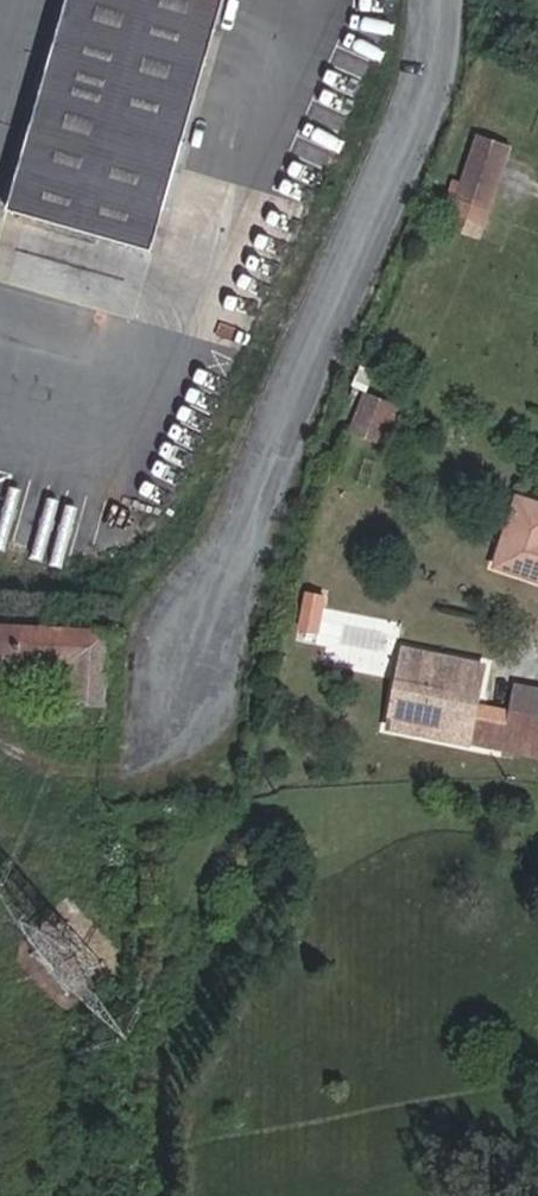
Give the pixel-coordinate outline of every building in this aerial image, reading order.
[(7,209),(152,251),(224,0),(66,0),(7,209)] [(485,211),(507,147),(477,136),(461,182),(455,199),(455,200),(485,211)] [(455,199),(461,182),(452,179),(446,196),(455,199)] [(364,390),(373,370),(362,366),(353,385),(364,390)] [(380,400),(381,398),(365,392),(350,432),(366,439),(369,432),(380,400)] [(378,436),(390,404),(380,400),(369,432),(378,436)] [(517,498),(495,567),(537,581),(537,504),(517,498)] [(319,629),(327,594),(308,590),(301,625),(319,629)] [(109,629),(0,623),(0,660),(71,664),(68,704),(106,707),(109,629)] [(475,707),(483,666),(404,650),(395,698),(413,702),(407,731),(468,744),(475,707)] [(514,682),(509,711),(537,717),(537,687),(514,682)] [(407,731),(413,702),(395,698),(389,728),(407,731)] [(483,747),(490,711),(475,707),(468,744),(483,747)] [(501,751),(508,714),(490,711),(483,747),(501,751)] [(509,711),(508,714),(501,751),(537,758),(537,717),(509,711)]
